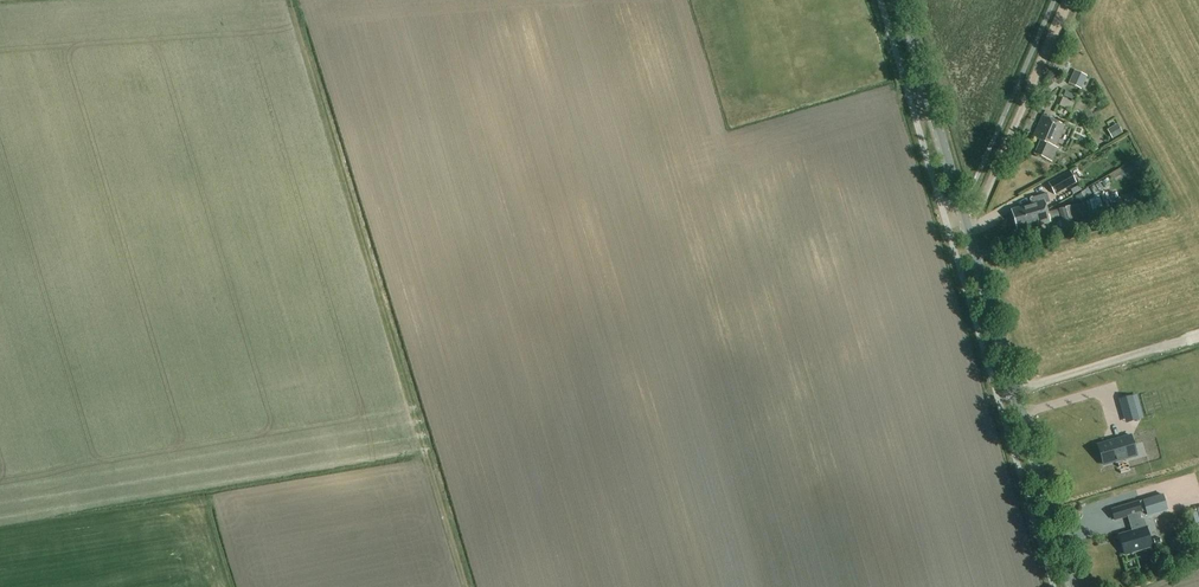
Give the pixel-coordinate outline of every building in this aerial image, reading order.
[(1070,85),(1081,90),(1088,77),(1076,71),(1070,85)] [(1069,89),(1067,95),(1077,99),(1080,94),(1069,89)] [(1066,96),(1063,105),(1076,108),(1078,100),(1066,96)] [(1040,142),(1035,152),(1051,159),(1056,147),(1054,146),(1063,125),(1041,116),(1031,138),(1040,142)] [(1047,182),(1053,194),(1075,182),(1069,171),(1047,182)] [(1111,177),(1091,185),(1096,197),(1089,199),(1094,211),(1120,201),(1111,177)] [(1079,186),(1071,190),(1073,195),(1081,190),(1079,186)] [(1010,210),(1013,219),(1046,209),(1044,203),(1048,202),(1046,193),(1029,197),(1030,203),(1021,205),(1021,207),(1010,210)] [(1081,193),(1075,197),(1078,203),(1084,199),(1081,193)] [(1058,209),(1063,228),(1077,224),(1072,205),(1058,209)] [(1046,209),(1013,219),(1015,228),(1027,225),(1027,226),(1035,224),(1036,225),(1049,221),(1046,209)] [(1124,414),(1135,411),(1132,397),(1120,400),(1124,414)] [(1131,434),(1099,443),(1105,463),(1118,459),(1127,457),(1137,454),(1131,434)] [(1139,502),(1141,512),(1146,511),(1148,516),(1167,510),(1163,495),(1139,502)] [(1115,520),(1128,516),(1139,513),(1141,512),(1139,502),(1112,510),(1115,520)] [(1133,531),(1118,536),(1124,555),(1151,547),(1146,528),(1145,524),(1141,525),(1138,514),(1140,514),(1139,513),(1128,516),(1133,531)] [(1157,551),(1147,554),(1150,564),(1160,561),(1157,551)]
